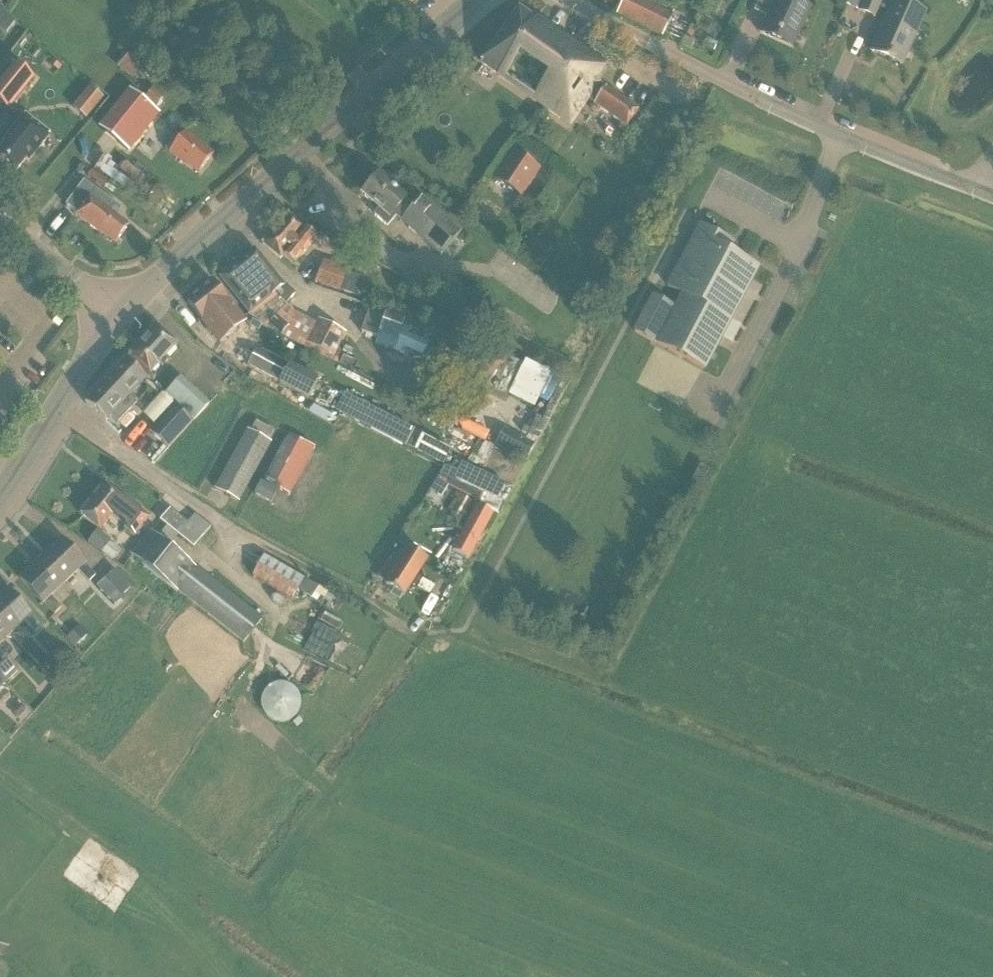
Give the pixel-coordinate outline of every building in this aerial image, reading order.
[(662,36),(671,17),(658,10),(663,1),(662,0),(650,0),(647,5),(638,0),(626,0),(619,14),(662,36)] [(760,33),(793,48),(811,8),(793,0),(760,0),(758,3),(771,9),(760,33)] [(858,11),(875,18),(883,0),(863,0),(858,11)] [(872,53),(901,66),(925,12),(899,0),(895,0),(872,53)] [(606,87),(605,89),(598,84),(600,82),(596,80),(606,65),(539,18),(537,21),(520,9),(482,64),(561,118),(578,94),(587,101),(589,98),(595,102),(594,104),(595,105),(595,104),(627,127),(639,110),(607,88),(607,87),(606,87)] [(9,110),(34,79),(21,68),(15,64),(0,83),(0,103),(9,110)] [(145,97),(156,105),(163,96),(152,88),(145,97)] [(101,128),(129,151),(159,113),(131,91),(101,128)] [(7,163),(16,152),(24,158),(42,134),(14,114),(0,133),(0,158),(7,163)] [(199,146),(200,144),(185,132),(179,141),(175,137),(166,148),(170,152),(185,164),(186,162),(200,172),(212,157),(199,146)] [(492,178),(521,197),(543,163),(514,144),(492,178)] [(400,220),(409,228),(441,256),(462,232),(423,198),(415,207),(406,199),(407,199),(379,175),(363,193),(391,218),(399,208),(406,214),(400,220)] [(104,233),(117,243),(128,227),(115,217),(122,208),(85,181),(67,205),(77,213),(76,215),(102,235),(104,233)] [(747,207),(783,222),(790,206),(754,191),(747,207)] [(288,214),(263,244),(281,259),(284,256),(295,264),(317,237),(288,214)] [(668,289),(683,296),(658,345),(705,370),(718,345),(758,269),(727,252),(731,244),(700,227),(668,289)] [(286,284),(284,286),(255,250),(221,277),(250,314),(275,294),(286,305),(296,293),(286,284)] [(322,268),(317,283),(340,291),(345,275),(322,268)] [(236,312),(213,284),(189,303),(213,332),(213,331),(221,342),(244,323),(236,313),(236,312)] [(636,332),(655,342),(674,306),(655,296),(645,314),(636,332)] [(333,356),(334,357),(346,333),(318,319),(317,322),(292,309),(291,311),(293,319),(287,326),(276,315),(268,324),(280,334),(331,360),(333,356)] [(422,354),(423,353),(425,352),(428,346),(426,344),(426,343),(407,335),(409,329),(402,326),(404,323),(371,309),(362,333),(378,338),(379,334),(397,340),(394,348),(402,352),(405,346),(422,354)] [(130,355),(131,355),(127,360),(147,378),(151,373),(160,363),(163,366),(168,360),(166,357),(178,344),(158,325),(130,355)] [(445,357),(458,363),(461,357),(469,360),(464,372),(495,385),(495,386),(511,393),(525,361),(454,336),(445,357)] [(3,365),(11,357),(0,346),(0,363),(3,365)] [(281,382),(280,383),(309,398),(319,380),(290,365),(289,366),(257,349),(248,364),(281,382)] [(147,378),(127,360),(126,359),(85,403),(106,422),(111,416),(119,423),(139,402),(131,395),(147,378)] [(167,394),(195,420),(210,404),(182,378),(167,394)] [(343,413),(371,426),(376,416),(347,402),(343,413)] [(168,449),(193,422),(175,405),(150,432),(168,449)] [(257,421),(251,431),(249,430),(216,489),(239,501),(271,442),(269,441),(275,431),(257,421)] [(517,434),(508,448),(525,459),(534,446),(517,434)] [(278,488),(285,492),(308,448),(285,437),(262,480),(278,488)] [(285,492),(278,488),(276,491),(261,483),(256,495),(278,507),(283,499),(281,498),(285,492)] [(125,498),(107,484),(82,515),(100,529),(111,515),(137,535),(151,516),(126,496),(125,498)] [(480,505),(497,512),(502,501),(485,494),(480,505)] [(452,549),(469,559),(493,514),(476,505),(452,549)] [(178,591),(179,590),(244,642),(263,619),(170,546),(178,536),(194,548),(204,536),(211,527),(195,514),(188,523),(171,508),(161,521),(168,526),(159,537),(151,531),(132,555),(178,591)] [(65,584),(79,570),(90,582),(96,576),(85,564),(86,564),(62,539),(41,559),(65,584)] [(101,551),(112,559),(119,550),(109,541),(101,551)] [(410,548),(398,566),(389,560),(378,577),(387,583),(386,584),(404,595),(427,559),(410,548)] [(298,590),(304,579),(265,556),(253,576),(293,599),(298,590)] [(62,608),(51,597),(65,584),(41,559),(20,578),(44,603),(55,614),(62,608)] [(105,578),(122,596),(131,587),(114,569),(105,578)] [(335,596),(304,579),(298,590),(310,597),(311,594),(322,601),(323,599),(330,603),(335,596)] [(8,590),(0,597),(0,623),(11,634),(25,621),(35,633),(42,627),(31,615),(8,590)] [(312,619),(301,652),(336,665),(343,647),(325,640),(330,625),(312,619)] [(11,634),(0,623),(0,644),(11,634)] [(5,683),(19,670),(7,659),(0,650),(0,677),(5,683)] [(291,678),(309,689),(322,668),(304,657),(291,678)] [(302,713),(288,681),(257,694),(271,726),(302,713)] [(84,842),(75,854),(122,892),(131,880),(84,842)] [(87,898),(113,910),(120,896),(93,884),(87,898)]
